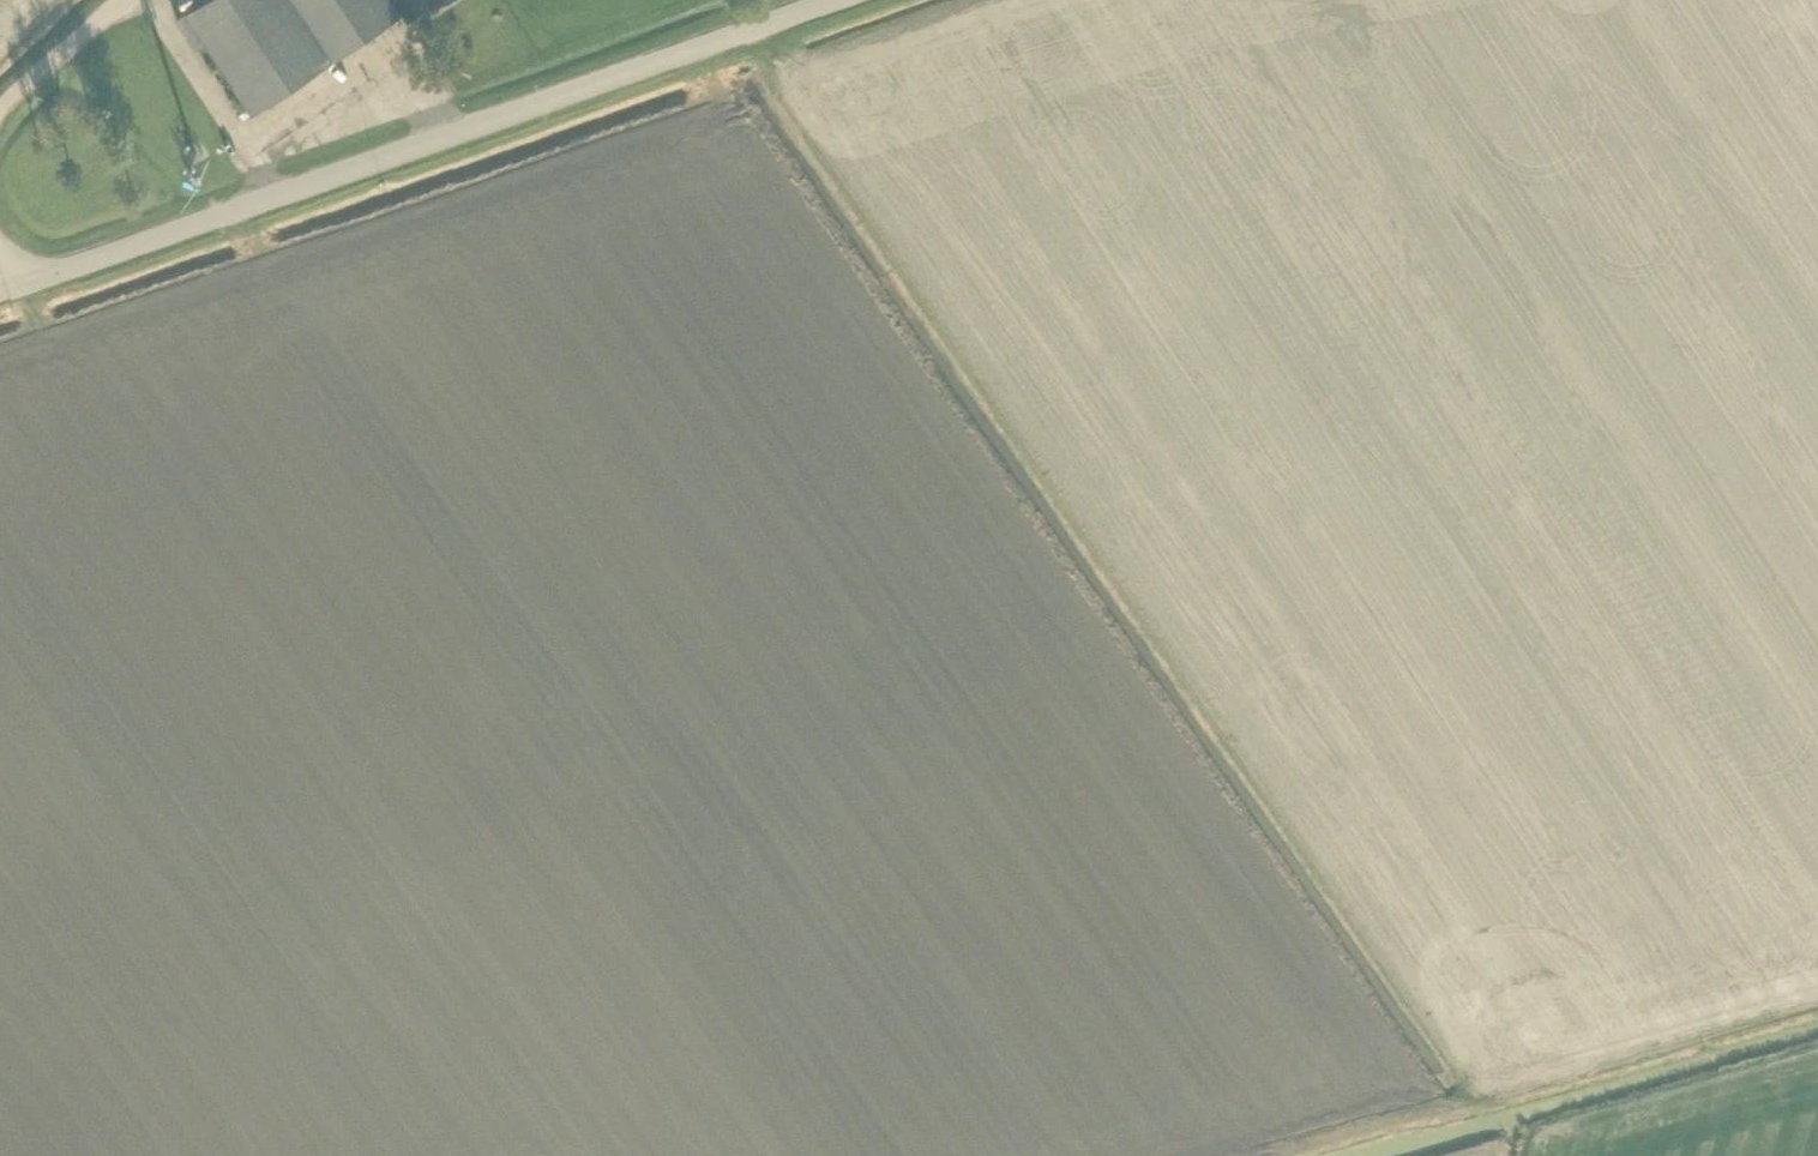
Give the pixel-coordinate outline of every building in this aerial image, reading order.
[(207,43),(253,112),(400,13),(391,0),(204,0),(186,12),(206,42),(207,43)] [(427,10),(443,0),(444,2),(447,0),(421,0),(427,10)] [(196,49),(206,42),(186,12),(176,19),(196,49)]
